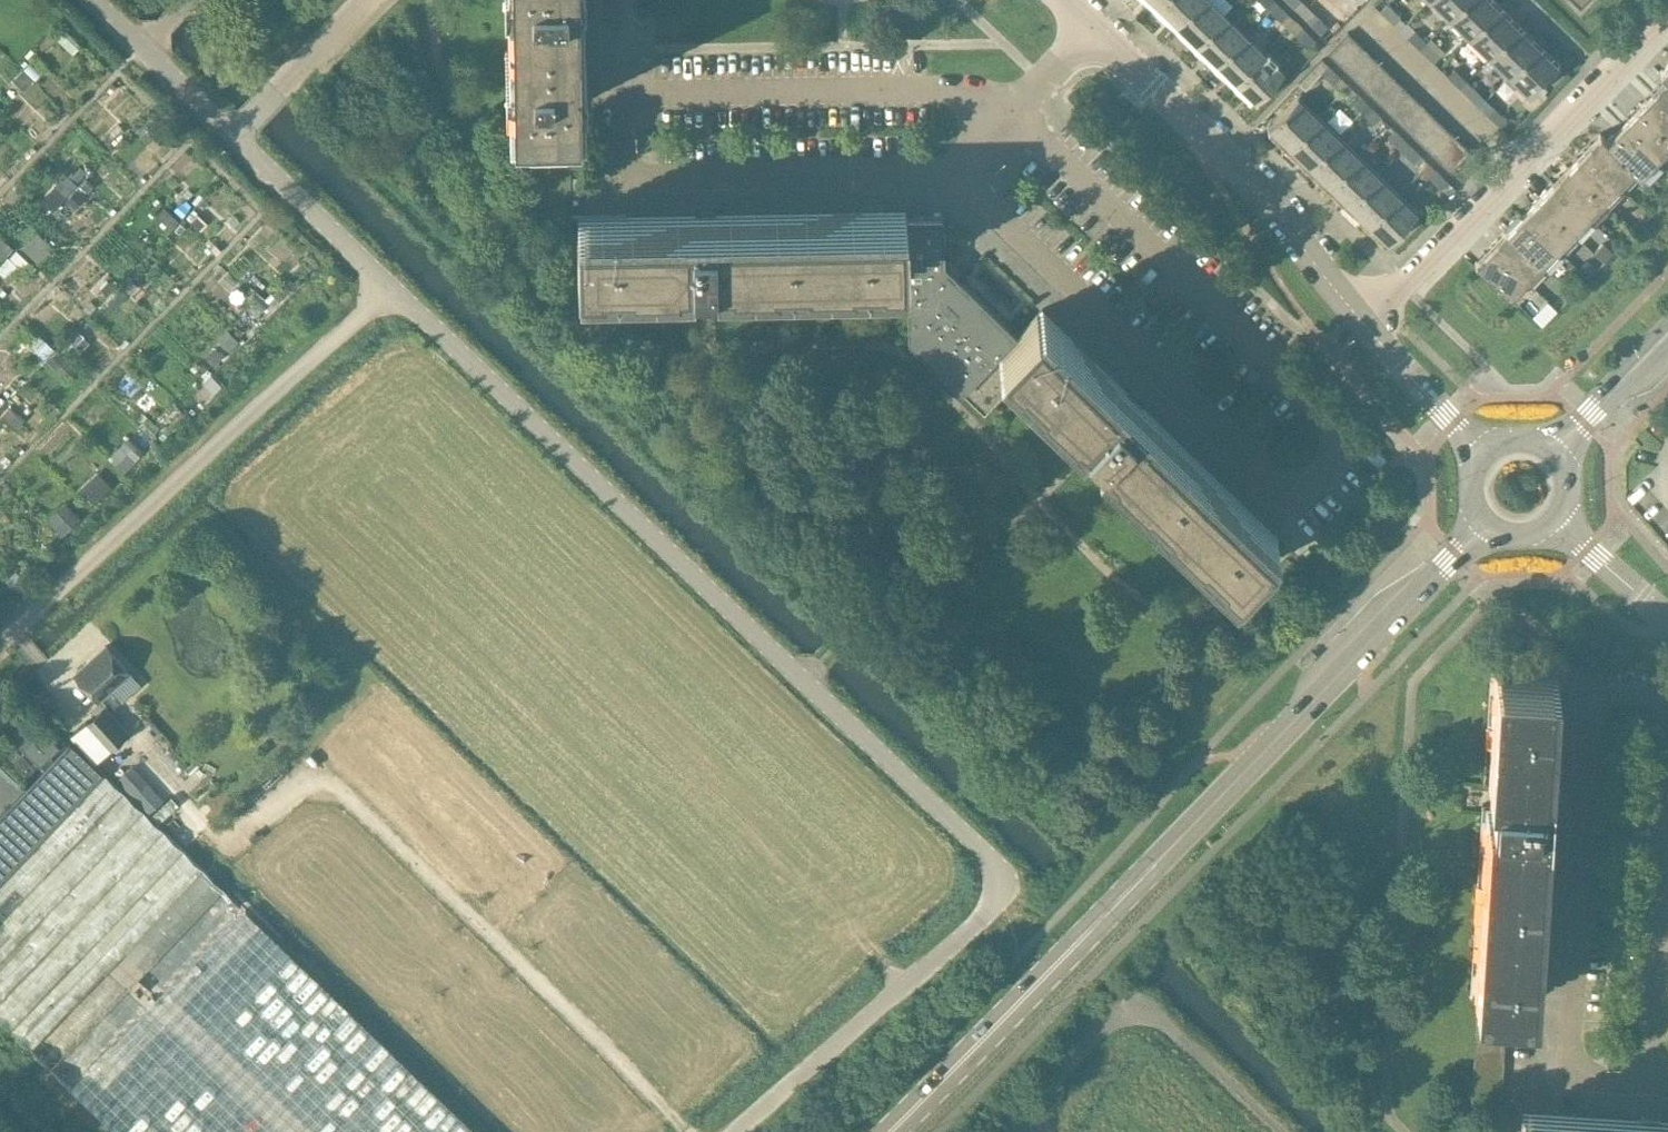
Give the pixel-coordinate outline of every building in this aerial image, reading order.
[(578,0),(512,0),(512,14),(578,13),(578,0)] [(1198,0),(1160,0),(1155,5),(1175,24),(1198,0)] [(1224,13),(1211,0),(1198,0),(1175,24),(1195,44),(1224,13)] [(1273,0),(1259,0),(1268,8),(1274,1),(1273,0)] [(1467,0),(1432,0),(1450,17),(1467,0)] [(1499,7),(1492,0),(1467,0),(1450,17),(1470,37),(1499,7)] [(1287,13),(1274,1),(1268,8),(1280,20),(1287,13)] [(1399,17),(1387,4),(1380,11),(1393,23),(1399,17)] [(1490,56),(1519,26),(1499,7),(1470,37),(1490,56)] [(580,104),(579,43),(578,13),(512,14),(513,105),(527,104),(527,109),(567,109),(567,104),(580,104)] [(1215,63),(1244,32),(1224,13),(1195,44),(1215,63)] [(1327,26),(1314,14),(1308,21),(1320,33),(1327,26)] [(1510,75),(1539,45),(1519,26),(1490,56),(1510,75)] [(1314,40),(1301,27),(1295,34),(1307,47),(1314,40)] [(1426,42),(1414,30),(1407,37),(1419,49),(1426,42)] [(1235,82),(1264,52),(1244,32),(1215,63),(1235,82)] [(1337,62),(1356,42),(1347,32),(1327,53),(1337,62)] [(1346,71),(1366,51),(1356,42),(1337,62),(1346,71)] [(1440,55),(1426,42),(1419,49),(1433,62),(1440,55)] [(1530,94),(1559,64),(1539,45),(1510,75),(1530,94)] [(1356,80),(1375,60),(1366,51),(1346,71),(1356,80)] [(1255,101),(1284,71),(1264,52),(1235,82),(1255,101)] [(1365,89),(1385,69),(1375,60),(1356,80),(1365,89)] [(1659,70),(1665,76),(1666,75),(1667,78),(1667,60),(1659,70)] [(1340,77),(1327,65),(1320,72),(1333,85),(1340,77)] [(1466,81),(1454,68),(1447,75),(1459,87),(1466,81)] [(1375,98),(1394,78),(1385,69),(1365,89),(1375,98)] [(1665,76),(1650,91),(1667,108),(1667,78),(1666,75),(1665,76)] [(1384,107),(1404,87),(1394,78),(1375,98),(1384,107)] [(1479,93),(1466,81),(1459,87),(1473,100),(1479,93)] [(1394,117),(1413,96),(1404,87),(1384,107),(1394,117)] [(1367,103),(1354,91),(1347,98),(1360,111),(1367,103)] [(1650,91),(1635,107),(1667,139),(1667,108),(1650,91)] [(1288,145),(1317,116),(1297,96),(1268,126),(1288,145)] [(1403,126),(1423,105),(1413,96),(1394,117),(1403,126)] [(1381,116),(1367,103),(1360,111),(1373,124),(1381,116)] [(1413,135),(1432,115),(1423,105),(1403,126),(1413,135)] [(1506,119),(1494,107),(1487,114),(1500,126),(1506,119)] [(1635,107),(1619,123),(1655,157),(1667,144),(1667,139),(1635,107)] [(567,109),(527,109),(529,226),(567,225),(571,225),(571,215),(569,109),(567,109)] [(1422,144),(1442,124),(1432,115),(1413,135),(1422,144)] [(1308,165),(1337,135),(1317,116),(1288,145),(1308,165)] [(1655,157),(1619,123),(1605,138),(1604,138),(1634,167),(1633,167),(1639,174),(1655,157)] [(1432,153),(1451,133),(1442,124),(1422,144),(1432,153)] [(1407,142),(1394,129),(1387,137),(1400,150),(1407,142)] [(1634,167),(1604,138),(1605,138),(1599,132),(1582,149),(1618,184),(1633,167),(1634,167)] [(1441,162),(1461,142),(1451,133),(1432,153),(1441,162)] [(1328,184),(1357,154),(1337,135),(1308,165),(1328,184)] [(1420,154),(1407,142),(1400,150),(1413,162),(1420,154)] [(1451,171),(1470,151),(1461,142),(1441,162),(1451,171)] [(1618,184),(1582,149),(1567,165),(1602,199),(1618,184)] [(1348,204),(1377,174),(1357,154),(1328,184),(1348,204)] [(1602,199),(1567,165),(1551,181),(1587,215),(1602,199)] [(1448,181),(1435,168),(1427,176),(1440,189),(1448,181)] [(1367,223),(1396,193),(1377,174),(1348,204),(1367,223)] [(1587,215),(1551,181),(1536,197),(1571,231),(1587,215)] [(1387,242),(1416,213),(1396,193),(1367,223),(1387,242)] [(1571,231),(1536,197),(1521,212),(1556,247),(1571,231)] [(906,274),(905,216),(905,209),(714,213),(714,208),(695,209),(695,213),(577,215),(578,281),(695,279),(695,268),(703,267),(703,268),(714,268),(714,278),(906,274)] [(1556,247),(1521,212),(1505,228),(1541,263),(1556,247)] [(1016,334),(1009,327),(958,277),(943,263),(943,215),(905,216),(906,274),(907,274),(908,339),(983,412),(1017,377),(995,356),(1016,334)] [(1541,263),(1505,228),(1490,244),(1525,279),(1541,263)] [(1601,241),(1593,250),(1603,259),(1611,250),(1601,241)] [(1525,279),(1490,244),(1473,261),(1509,296),(1525,279)] [(1586,259),(1578,267),(1587,276),(1595,268),(1586,259)] [(1278,536),(1168,431),(1141,404),(1144,401),(1129,388),(1127,390),(1041,308),(1035,301),(1009,327),(1016,334),(995,356),(1017,377),(1079,437),(1087,429),(1092,434),(1099,442),(1092,450),(1232,584),(1278,536)] [(106,645),(75,673),(98,698),(109,689),(121,702),(141,684),(129,670),(106,645)] [(1537,999),(1548,809),(1552,809),(1554,789),(1550,789),(1557,671),(1490,667),(1483,784),(1491,784),(1490,803),(1482,802),(1470,995),(1478,996),(1537,999)] [(86,719),(70,734),(94,760),(126,731),(104,707),(88,722),(86,719)] [(9,717),(0,709),(0,727),(9,717)] [(58,743),(34,720),(16,740),(39,762),(58,743)] [(70,740),(27,785),(0,759),(0,1018),(119,1131),(480,1131),(70,740)] [(152,766),(143,774),(162,794),(170,787),(152,766)] [(1506,1019),(1507,1005),(1478,1003),(1477,1017),(1506,1019)] [(1505,1032),(1506,1019),(1477,1017),(1476,1030),(1505,1032)] [(1504,1046),(1505,1032),(1476,1030),(1475,1044),(1504,1046)] [(1503,1059),(1504,1046),(1475,1044),(1474,1057),(1503,1059)] [(1502,1072),(1503,1059),(1474,1057),(1473,1070),(1502,1072)] [(1502,1086),(1502,1072),(1473,1070),(1473,1084),(1502,1086)] [(1500,1108),(1502,1086),(1473,1084),(1471,1106),(1500,1108)] [(1660,1118),(1660,1114),(1641,1113),(1641,1117),(1522,1109),(1520,1131),(1667,1131),(1667,1119),(1660,1118)]
